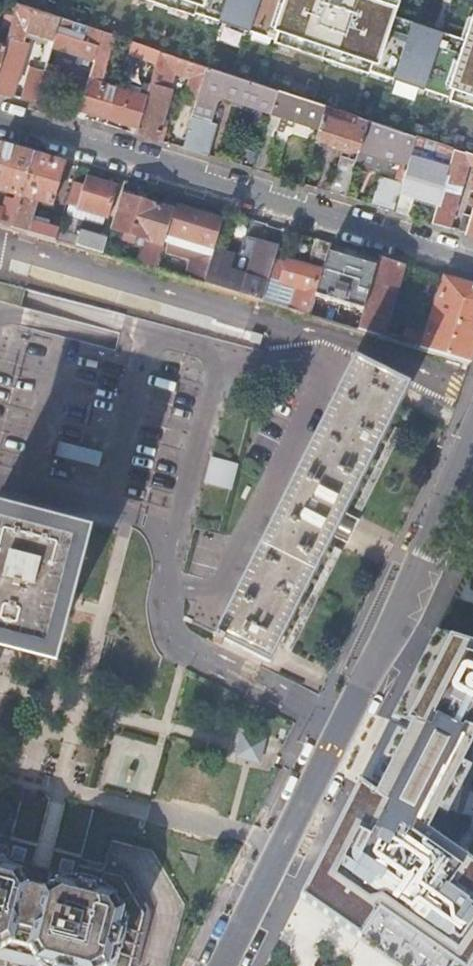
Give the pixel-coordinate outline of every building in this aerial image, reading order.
[(17,1),(12,0),(8,0),(4,12),(5,12),(2,24),(10,26),(17,1)] [(472,105),(472,9),(469,8),(459,38),(437,30),(389,15),(394,0),(157,0),(472,105)] [(61,16),(17,1),(10,26),(5,43),(0,60),(0,92),(9,95),(25,40),(24,39),(27,30),(54,38),(61,16)] [(93,61),(104,30),(61,16),(54,38),(51,47),(93,61)] [(10,26),(2,24),(0,29),(0,42),(5,43),(10,26)] [(195,107),(207,65),(160,49),(156,66),(191,77),(183,103),(195,107)] [(272,111),(279,89),(207,65),(195,107),(183,147),(207,155),(216,124),(200,119),(203,110),(213,113),(217,99),(226,95),(272,111)] [(31,67),(22,98),(34,102),(44,70),(31,67)] [(34,102),(43,105),(53,72),(44,69),(44,70),(34,102)] [(96,73),(90,72),(88,79),(78,109),(84,111),(107,118),(118,86),(95,79),(96,73)] [(67,112),(76,115),(78,109),(88,79),(79,76),(67,112)] [(124,83),(119,81),(118,86),(107,118),(132,125),(138,127),(147,95),(123,87),(124,83)] [(151,83),(147,95),(138,127),(136,133),(157,139),(171,89),(151,83)] [(318,125),(324,105),(279,89),(272,111),(255,169),(272,174),(280,148),(271,146),(276,128),(285,131),(289,116),(318,125)] [(369,120),(326,105),(316,137),(360,150),(360,149),(369,120)] [(416,135),(369,120),(360,149),(379,155),(389,158),(404,163),(408,164),(416,135)] [(442,188),(454,148),(442,144),(438,153),(422,148),(424,138),(416,135),(408,164),(402,182),(394,210),(410,215),(416,196),(421,181),(442,188)] [(12,228),(34,154),(6,146),(1,144),(0,146),(0,191),(16,196),(15,200),(7,198),(3,208),(0,207),(0,225),(12,228)] [(454,148),(442,188),(438,202),(432,222),(450,227),(469,160),(472,161),(472,154),(454,148)] [(12,228),(55,241),(58,229),(32,221),(38,202),(51,206),(65,163),(34,154),(12,228)] [(330,191),(346,196),(357,160),(341,155),(330,191)] [(389,158),(379,155),(377,161),(387,165),(389,158)] [(402,182),(408,164),(404,163),(400,169),(396,181),(402,182)] [(394,210),(402,182),(396,181),(379,175),(371,203),(394,210)] [(116,186),(87,177),(84,188),(77,186),(75,192),(82,194),(78,209),(100,215),(99,219),(104,220),(105,217),(108,218),(118,187),(116,186)] [(438,202),(442,188),(421,181),(416,196),(438,202)] [(143,267),(156,270),(164,242),(173,212),(151,205),(120,195),(108,236),(115,238),(117,232),(150,242),(143,267)] [(164,242),(212,257),(215,249),(220,229),(223,221),(183,209),(175,206),(173,212),(164,242)] [(62,240),(79,244),(84,218),(67,214),(62,240)] [(215,249),(219,250),(225,231),(220,229),(215,249)] [(102,255),(106,241),(86,236),(82,249),(102,255)] [(261,301),(268,277),(274,259),(278,245),(255,239),(244,275),(228,270),(232,254),(219,250),(215,249),(212,257),(207,273),(204,285),(244,296),(261,301)] [(287,309),(309,316),(315,296),(316,296),(318,292),(314,290),(320,270),(324,271),(329,253),(332,244),(316,239),(308,267),(287,261),(286,262),(274,259),(268,277),(293,286),(287,309)] [(102,255),(127,262),(131,251),(128,248),(106,241),(102,255)] [(316,296),(363,310),(376,268),(342,257),(329,253),(324,271),(318,292),(316,296)] [(358,330),(379,336),(401,265),(379,258),(376,268),(363,310),(362,316),(358,330)] [(188,280),(204,285),(207,273),(192,269),(188,280)] [(421,349),(470,363),(472,353),(472,286),(445,278),(421,349)] [(348,327),(358,330),(362,316),(352,313),(348,327)] [(355,359),(335,398),(215,636),(217,637),(225,641),(268,662),(335,531),(394,415),(409,386),(355,359)] [(0,523),(0,646),(49,659),(65,598),(80,543),(0,523)] [(436,634),(391,721),(412,727),(375,798),(358,786),(300,898),(397,965),(472,965),(472,864),(427,833),(472,745),(472,646),(436,634)] [(268,740),(242,733),(236,758),(261,765),(268,740)] [(0,849),(0,965),(126,965),(139,915),(116,879),(41,860),(0,849)]
